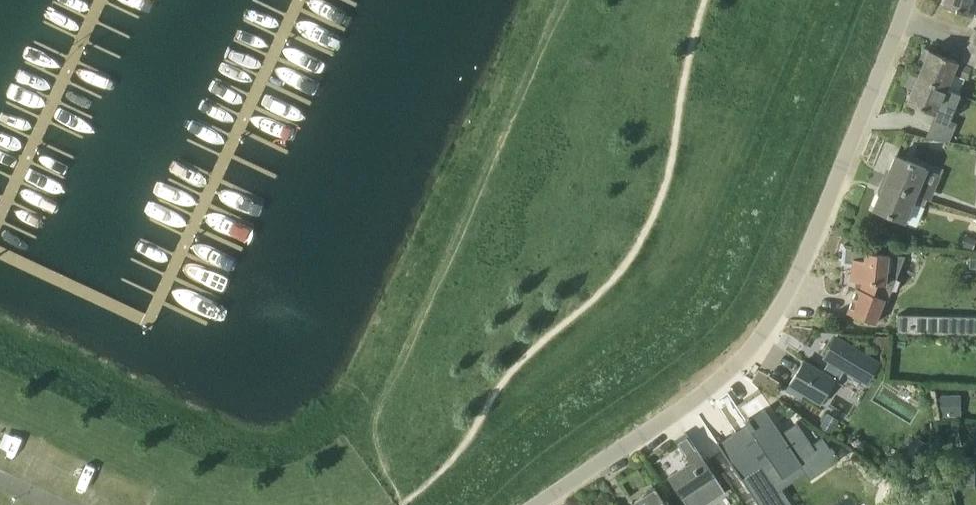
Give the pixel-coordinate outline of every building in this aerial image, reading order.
[(944,4),(943,4),(943,5),(975,16),(975,0),(945,0),(944,4)] [(973,28),(967,43),(975,46),(975,29),(973,28)] [(967,43),(960,61),(929,49),(918,76),(947,87),(953,72),(967,78),(972,66),(975,68),(975,46),(967,43)] [(947,88),(947,87),(918,76),(908,101),(907,101),(907,102),(935,113),(925,138),(949,141),(957,122),(950,119),(960,93),(947,88)] [(885,182),(924,198),(927,190),(919,187),(927,168),(896,155),(885,182)] [(921,205),(924,198),(885,182),(874,208),(905,221),(913,202),(921,205)] [(865,251),(866,247),(844,245),(842,263),(853,264),(851,280),(860,280),(848,312),(875,323),(884,299),(888,301),(897,278),(906,255),(865,251)] [(899,314),(898,331),(975,333),(975,317),(899,314)] [(880,362),(836,336),(824,356),(831,360),(824,372),(804,360),(787,388),(802,397),(804,393),(821,402),(835,379),(832,377),(839,365),(868,382),(880,362)] [(960,413),(960,393),(939,392),(938,412),(960,413)] [(765,410),(750,420),(749,418),(746,420),(751,428),(744,433),(741,429),(719,444),(741,478),(742,478),(760,504),(786,504),(760,465),(789,447),(765,410)] [(714,477),(713,475),(714,475),(687,433),(676,440),(691,463),(669,477),(687,504),(691,504),(700,499),(700,500),(713,492),(706,482),(714,477)] [(975,472),(959,472),(959,487),(975,487),(975,472)] [(656,487),(632,503),(634,504),(668,504),(656,487)]
